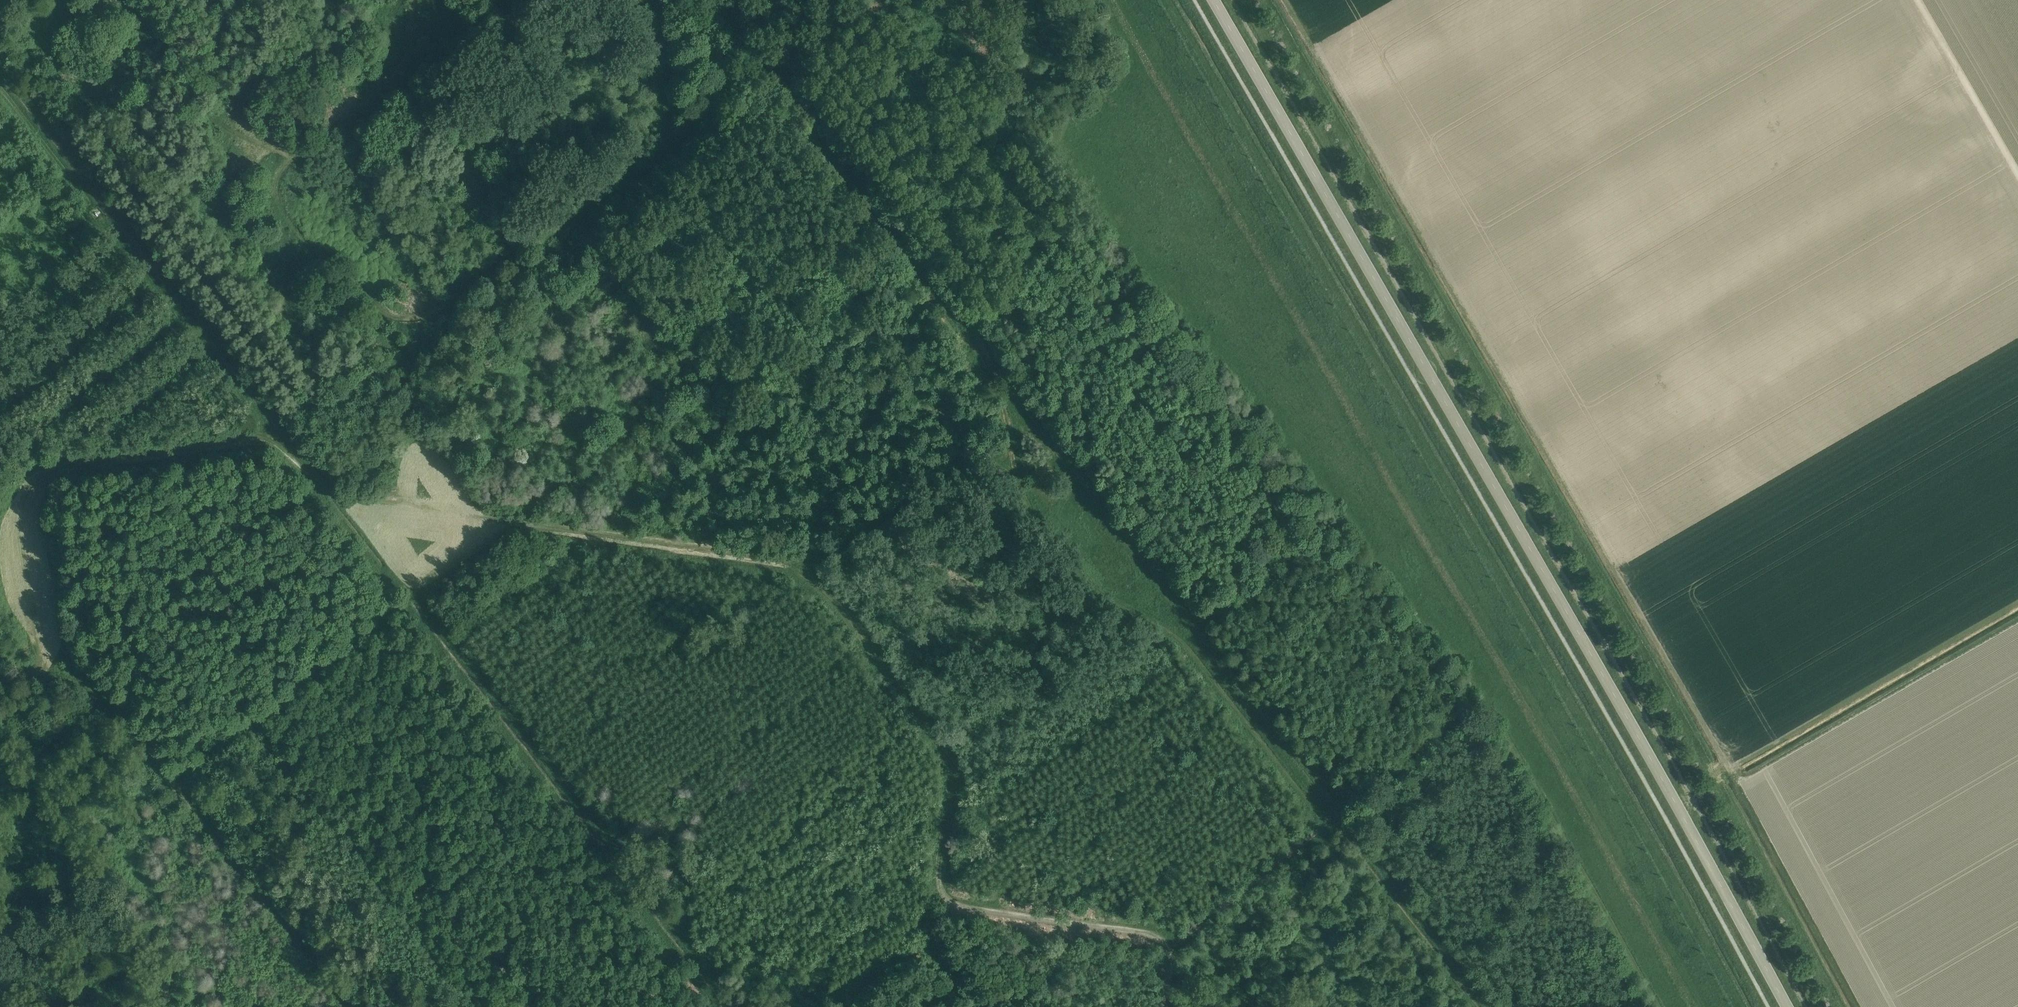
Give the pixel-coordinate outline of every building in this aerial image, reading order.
[(4,58),(14,57),(13,50),(4,51),(4,58)]
